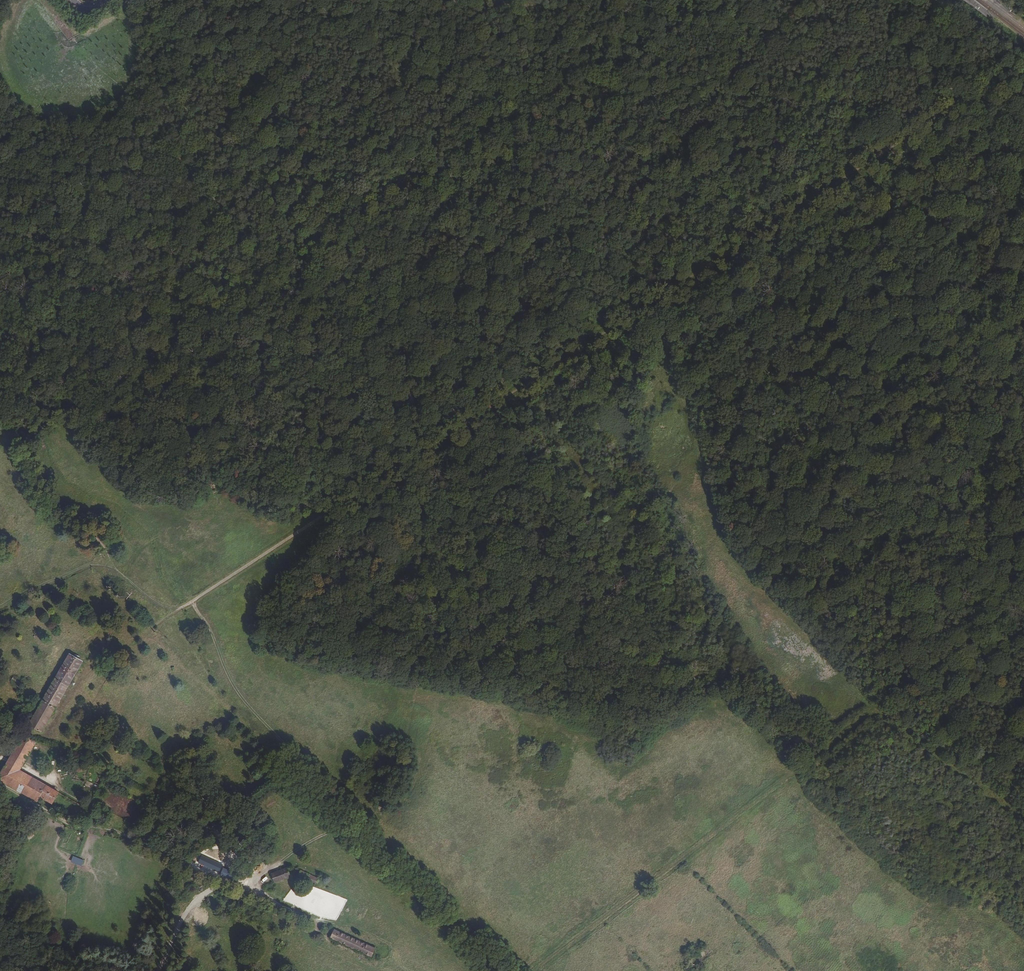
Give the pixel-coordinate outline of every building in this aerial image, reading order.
[(42,733),(84,661),(70,653),(28,725),(42,733)] [(2,781),(37,801),(40,797),(52,803),(59,793),(23,773),(37,746),(24,740),(2,781)] [(222,872),(225,863),(203,855),(199,864),(222,872)] [(291,877),(287,867),(271,873),(275,882),(291,877)] [(300,870),(298,876),(316,884),(318,877),(300,870)] [(331,938),(372,957),(376,948),(335,929),(331,938)]
